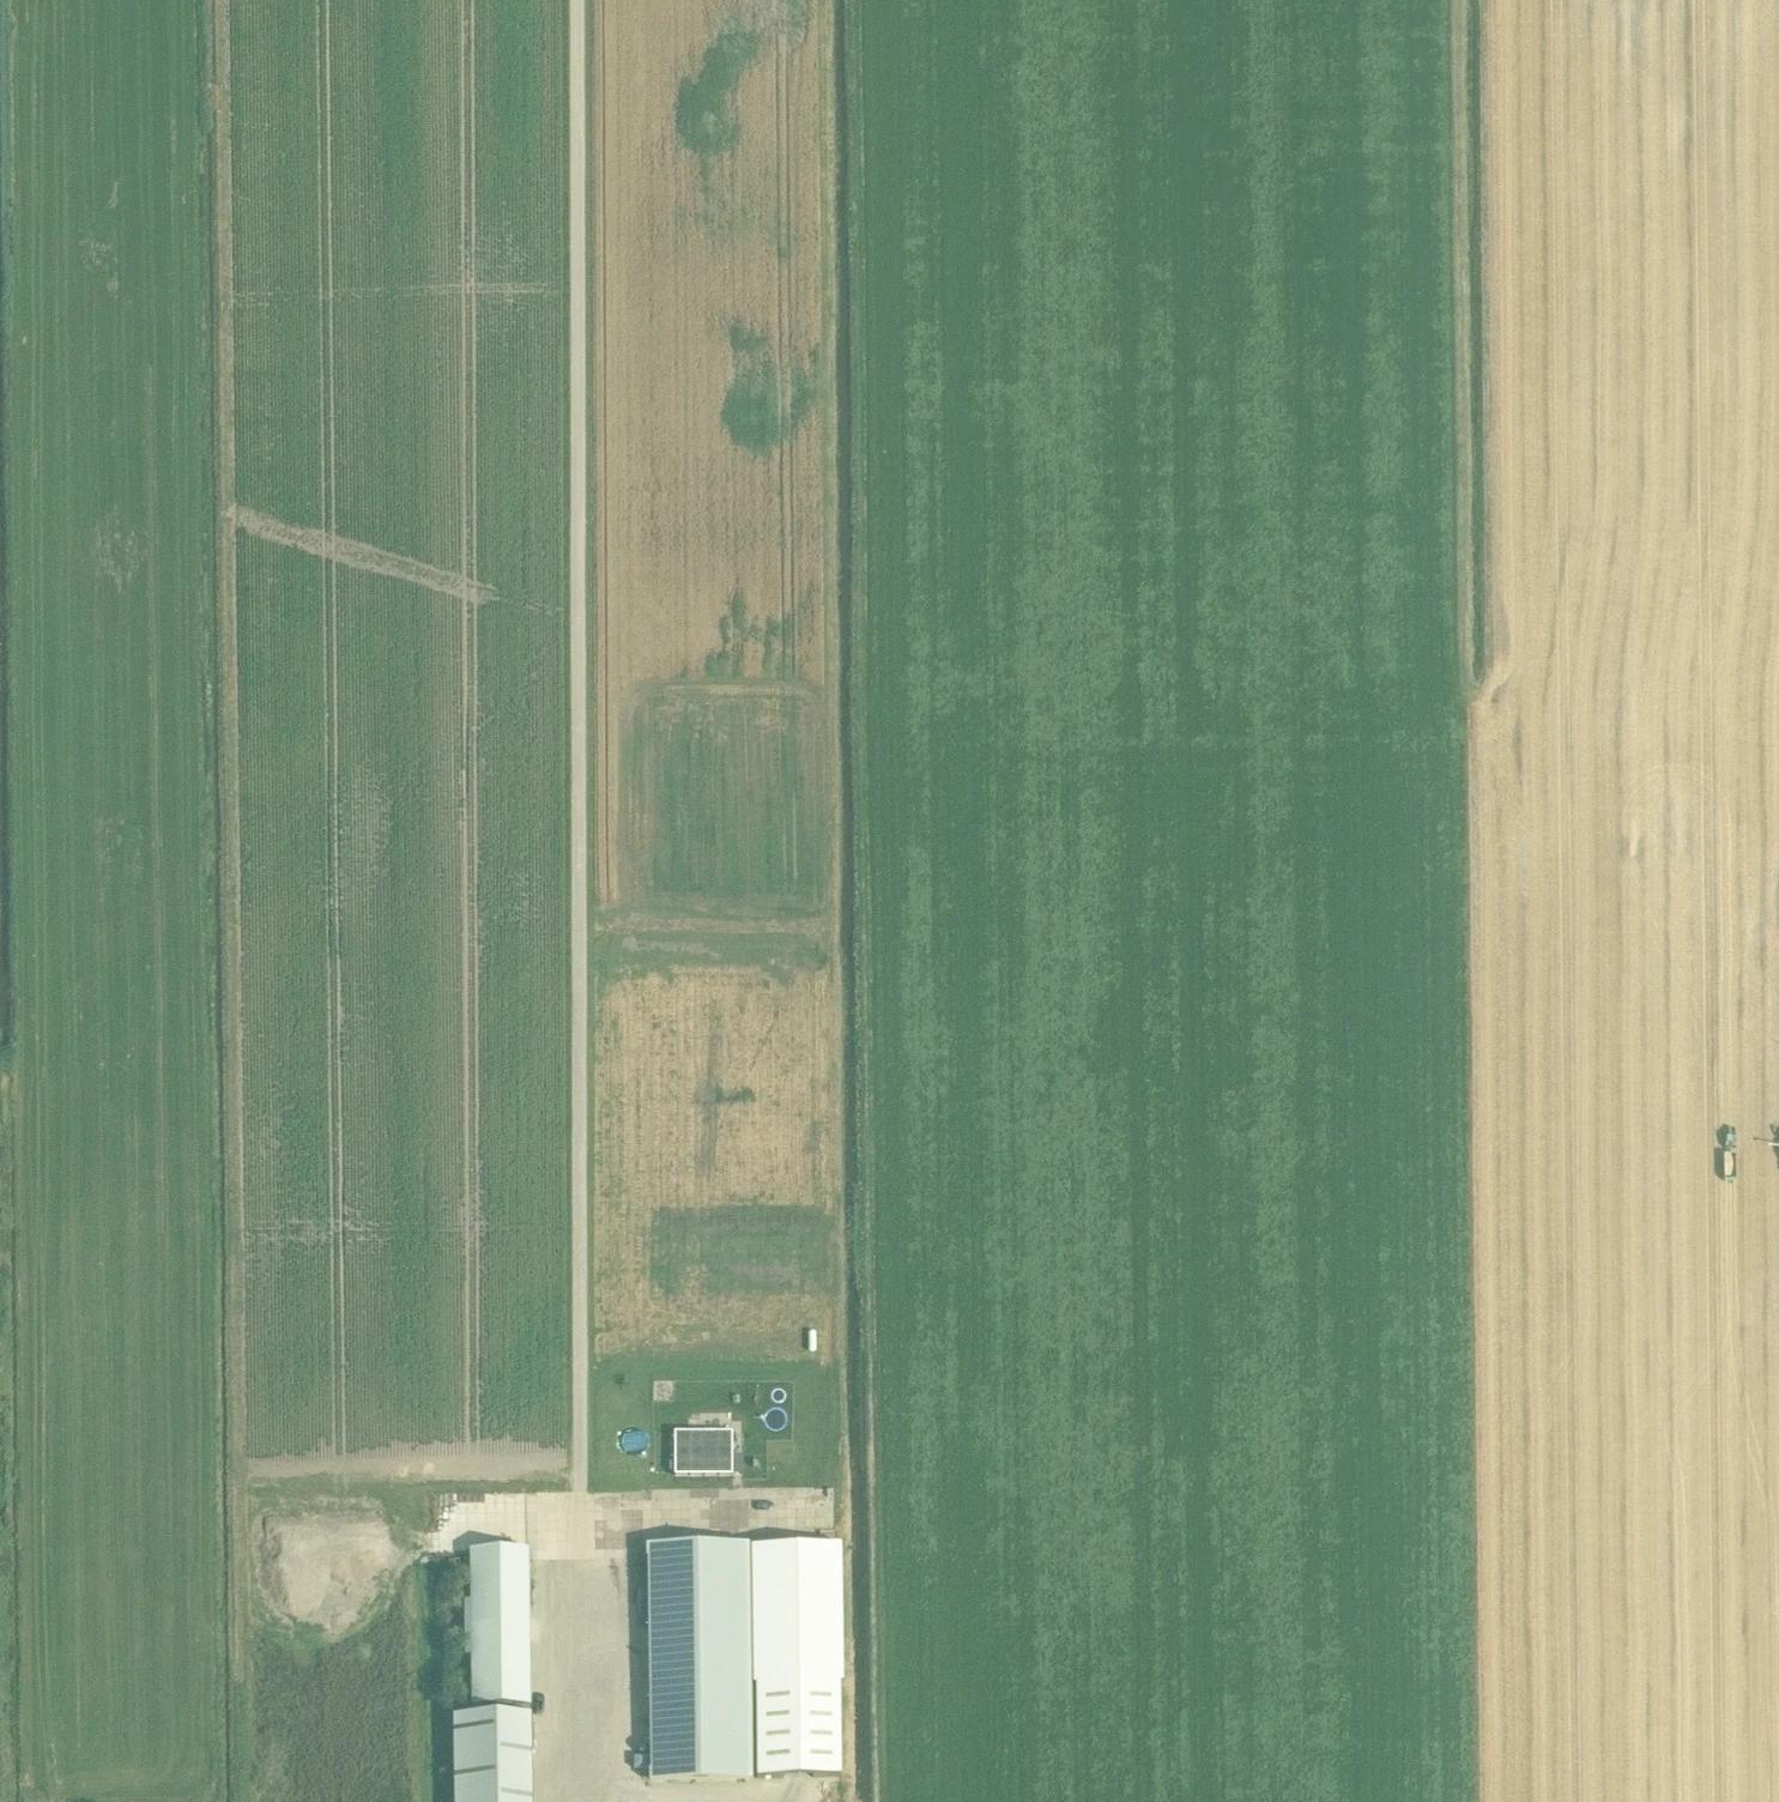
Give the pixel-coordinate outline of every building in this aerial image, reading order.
[(731,1433),(674,1433),(674,1476),(731,1476),(731,1475),(731,1456),(731,1433)] [(836,1547),(753,1548),(756,1779),(839,1778),(836,1547)] [(744,1548),(647,1549),(650,1780),(747,1779),(744,1548)] [(468,1606),(463,1606),(464,1661),(469,1661),(469,1709),(528,1708),(527,1630),(526,1551),(468,1552),(468,1606)] [(452,1718),(453,1801),(530,1801),(529,1717),(452,1718)]
